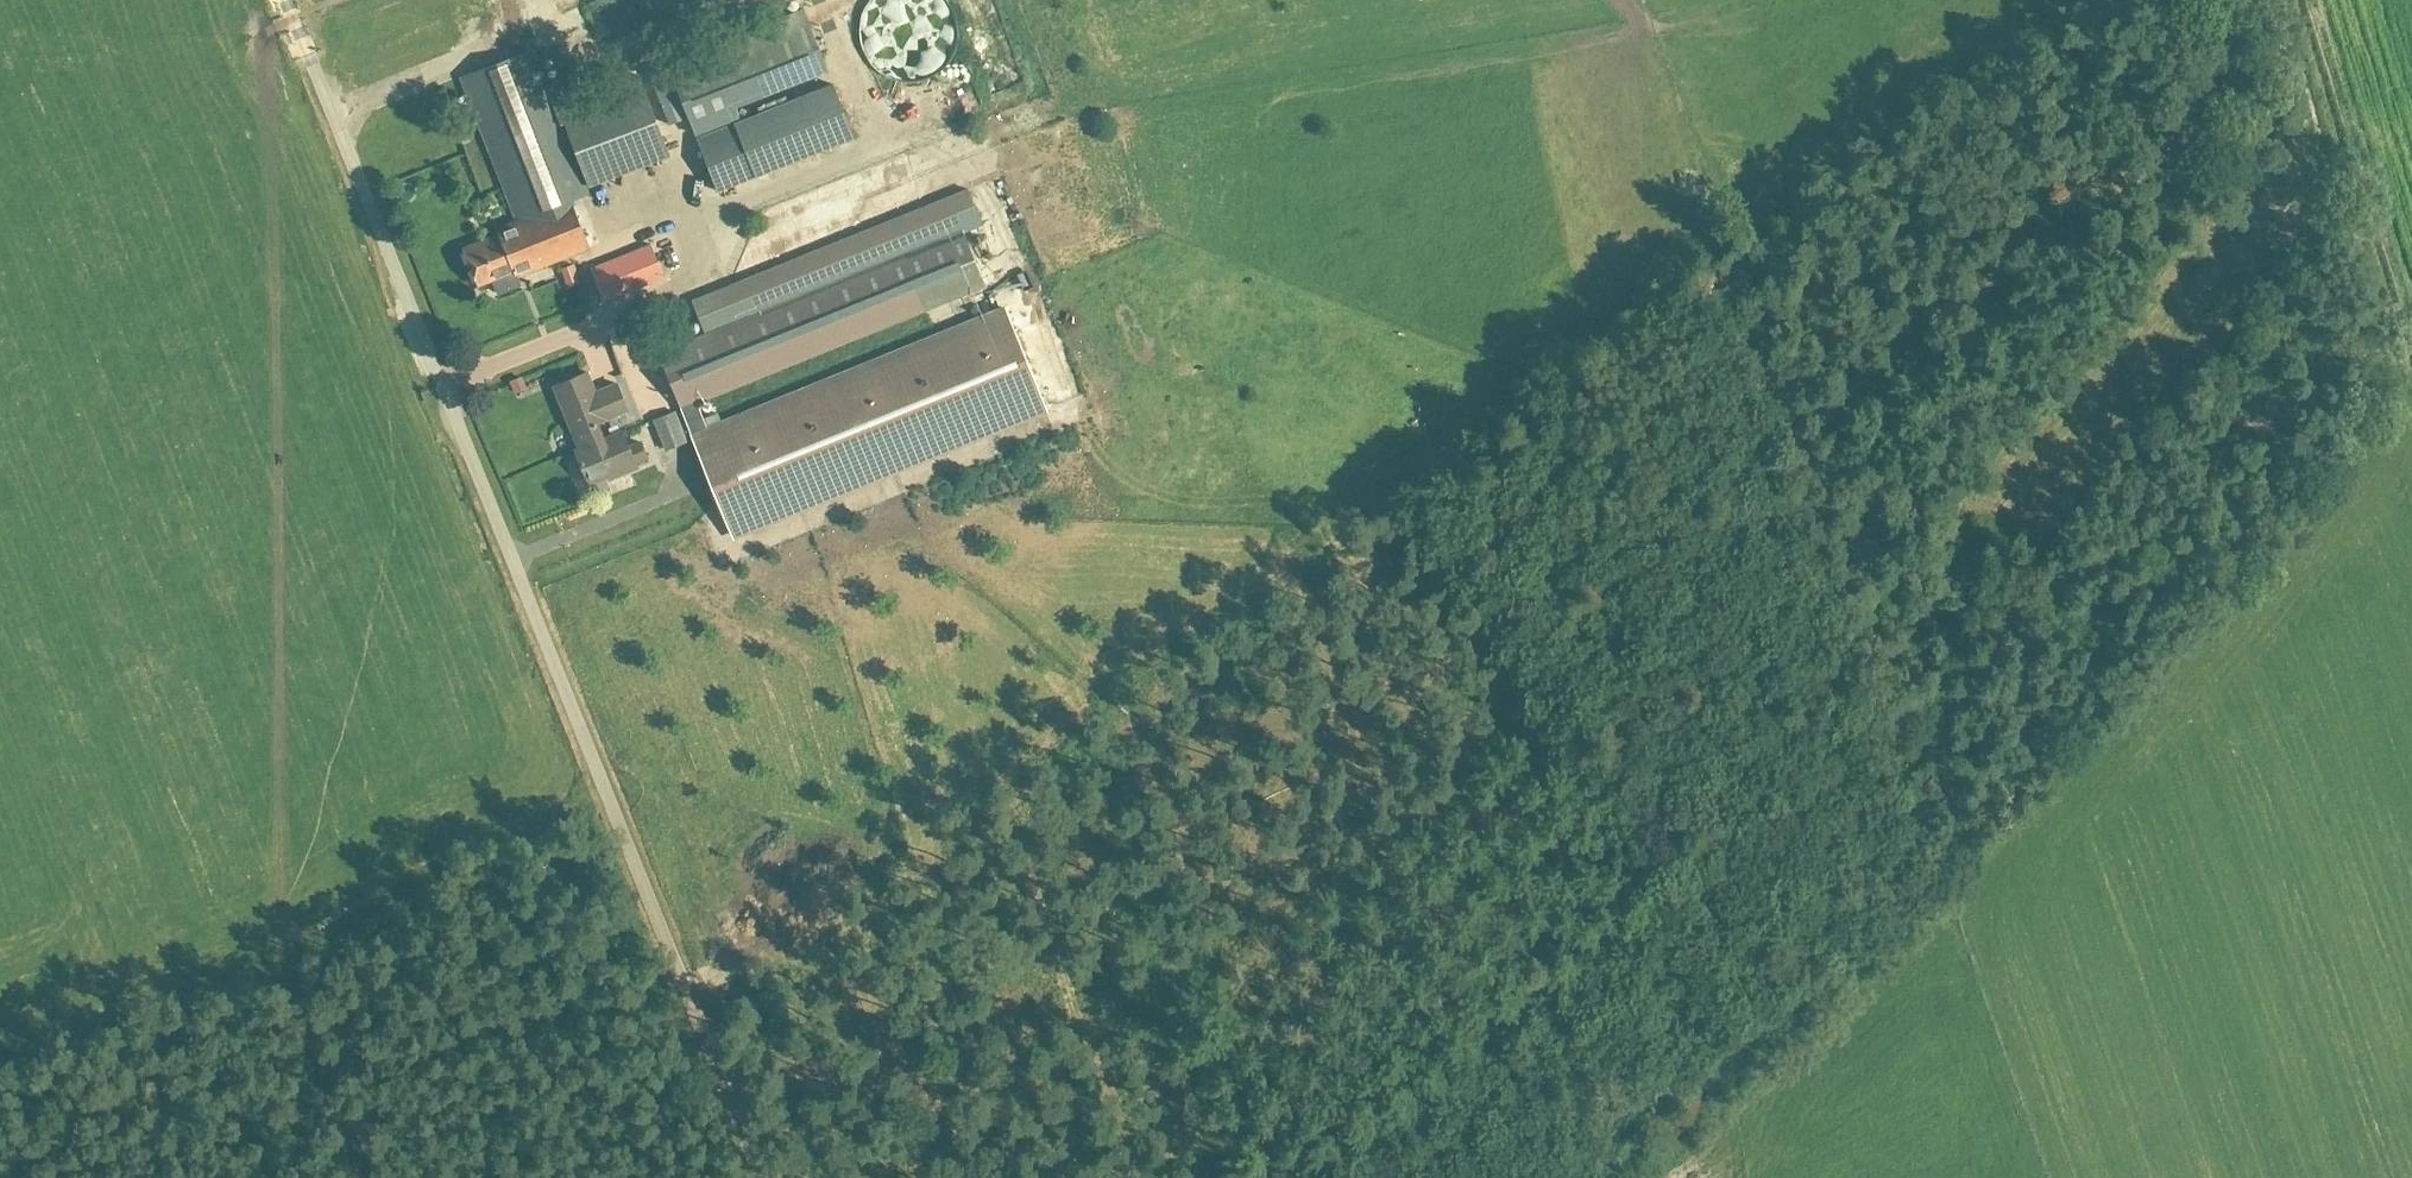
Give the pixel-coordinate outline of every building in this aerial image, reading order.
[(860,31),(862,43),(867,56),(875,66),(885,74),(897,79),(910,80),(923,79),(935,74),(945,66),(953,55),(958,43),(960,30),(958,18),(953,5),(949,0),(871,0),(867,5),(862,18),(860,31)] [(804,8),(667,62),(696,134),(739,117),(731,97),(824,60),(804,8)] [(986,51),(1006,112),(1038,102),(1017,40),(986,51)] [(518,283),(515,275),(589,245),(571,199),(588,192),(532,48),(461,76),(517,219),(495,227),(498,233),(464,247),(479,285),(493,279),(498,292),(518,283)] [(670,154),(637,73),(557,103),(589,185),(670,154)] [(826,148),(804,92),(695,135),(717,191),(826,148)] [(458,131),(462,141),(469,138),(466,128),(458,131)] [(968,188),(738,281),(751,313),(761,309),(762,312),(861,272),(963,232),(964,231),(972,228),(982,224),(968,188)] [(697,402),(994,281),(972,228),(964,231),(963,232),(861,272),(762,312),(659,353),(681,408),(697,402)] [(657,260),(653,251),(650,244),(591,267),(604,299),(663,276),(657,260)] [(583,262),(565,269),(571,283),(588,276),(583,262)] [(751,313),(738,281),(693,299),(706,331),(751,313)] [(703,417),(701,410),(685,416),(732,535),(1045,408),(1044,406),(1056,401),(1052,393),(1041,398),(1005,307),(721,422),(717,412),(703,417)] [(577,452),(624,433),(622,429),(609,435),(603,420),(628,410),(617,382),(594,392),(585,371),(555,384),(574,431),(576,430),(583,447),(576,450),(577,452)] [(522,375),(509,380),(515,393),(527,388),(522,375)] [(624,433),(577,452),(589,482),(605,475),(607,478),(637,465),(635,460),(647,455),(643,445),(631,450),(624,433)]
